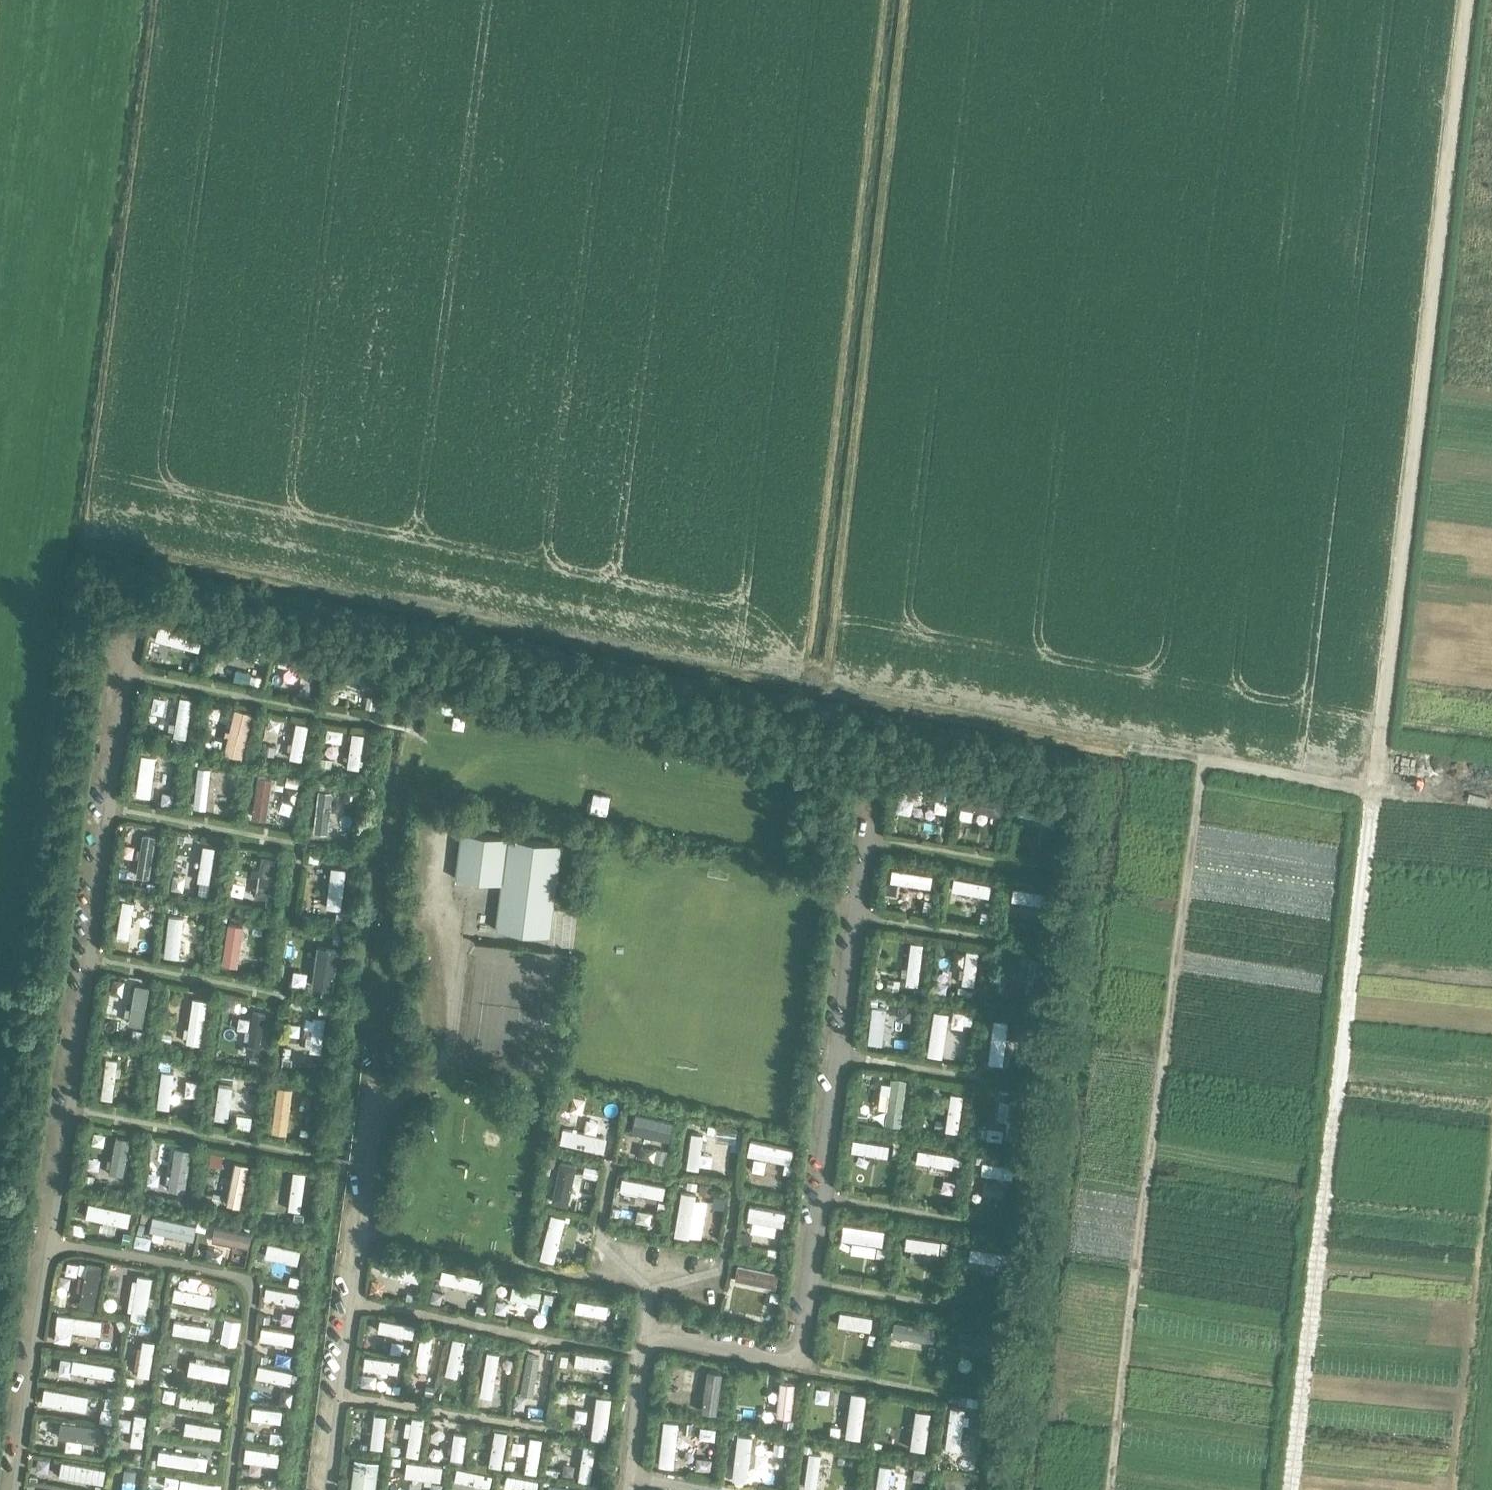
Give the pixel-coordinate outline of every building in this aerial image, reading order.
[(201,628),(158,622),(156,641),(199,647),(201,628)] [(316,654),(281,650),(279,665),(314,669),(316,654)] [(378,670),(341,665),(340,679),(377,683),(378,670)] [(167,709),(168,694),(155,693),(154,708),(167,709)] [(180,697),(175,734),(188,736),(193,698),(180,697)] [(248,707),(234,705),(228,749),(242,751),(248,707)] [(304,758),(309,722),(294,720),(289,757),(304,758)] [(327,736),(344,738),(345,726),(329,724),(327,736)] [(360,768),(365,731),(352,730),(347,766),(360,768)] [(138,794),(150,795),(154,759),(143,758),(138,794)] [(205,806),(210,764),(199,763),(193,805),(205,806)] [(252,813),(268,815),(274,774),(258,772),(252,813)] [(939,782),(895,777),(894,790),(938,795),(939,782)] [(1002,792),(958,786),(956,803),(1000,809),(1002,792)] [(315,829),(330,831),(336,789),(320,787),(315,829)] [(496,927),(551,934),(562,842),(462,830),(456,877),(502,883),(496,927)] [(143,831),(137,873),(150,875),(156,833),(143,831)] [(201,843),(197,879),(211,881),(216,845),(201,843)] [(275,854),(262,853),(257,896),(269,897),(275,854)] [(331,864),(326,907),(340,908),(346,866),(331,864)] [(931,885),(933,871),(890,866),(888,880),(931,885)] [(988,894),(990,879),(954,874),(952,889),(988,894)] [(1054,890),(1013,884),(1011,897),(1052,902),(1054,890)] [(117,934),(128,935),(132,900),(122,899),(117,934)] [(179,956),(184,914),(170,913),(165,954),(179,956)] [(223,962),(238,963),(244,922),(228,920),(223,962)] [(923,941),(911,940),(905,985),(917,986),(923,941)] [(319,943),(314,985),(331,987),(336,946),(319,943)] [(978,949),(965,947),(960,984),(974,985),(978,949)] [(296,966),(294,980),(309,982),(311,968),(296,966)] [(134,982),(129,1021),(144,1023),(149,984),(134,982)] [(206,998),(192,997),(187,1041),(201,1043),(206,998)] [(912,1016),(913,1003),(900,1002),(899,1015),(912,1016)] [(876,1003),(874,1042),(887,1043),(889,1003),(876,1003)] [(266,1010),(253,1008),(248,1052),(260,1053),(266,1010)] [(948,1011),(931,1009),(926,1051),(942,1053),(948,1011)] [(327,1015),(314,1014),(309,1051),(322,1052),(327,1015)] [(1007,1016),(990,1014),(984,1061),(1001,1063),(1007,1016)] [(908,1017),(889,1016),(888,1040),(907,1041),(908,1017)] [(100,1094),(113,1095),(118,1057),(105,1055),(100,1094)] [(157,1105),(170,1106),(175,1069),(161,1067),(157,1105)] [(900,1122),(906,1076),(890,1074),(884,1120),(900,1122)] [(215,1116),(228,1118),(232,1083),(219,1082),(215,1116)] [(272,1129),(288,1131),(294,1086),(278,1084),(272,1129)] [(241,1090),(240,1106),(254,1107),(255,1091),(241,1090)] [(958,1130),(963,1092),(950,1090),(945,1128),(958,1130)] [(1022,1097),(1008,1095),(1003,1133),(1017,1135),(1022,1097)] [(635,1110),(632,1129),(669,1135),(673,1116),(635,1110)] [(583,1124),(608,1128),(611,1115),(586,1111),(583,1124)] [(603,1148),(606,1134),(560,1126),(557,1140),(603,1148)] [(698,1168),(703,1130),(691,1129),(687,1166),(698,1168)] [(116,1134),(108,1172),(123,1175),(131,1136),(116,1134)] [(888,1141),(853,1136),(851,1149),(887,1153),(888,1141)] [(793,1144),(749,1139),(747,1155),(791,1161),(793,1144)] [(647,1141),(643,1154),(665,1159),(669,1147),(647,1141)] [(193,1148),(176,1145),(168,1187),(185,1190),(193,1148)] [(953,1151),(916,1146),(914,1160),(952,1165),(953,1151)] [(235,1159),(227,1202),(241,1204),(249,1161),(235,1159)] [(569,1201),(575,1161),(559,1159),(552,1199),(569,1201)] [(1013,1163),(982,1159),(981,1171),(1012,1175),(1013,1163)] [(289,1209),(302,1210),(307,1169),(294,1168),(289,1209)] [(618,1190),(663,1196),(665,1180),(620,1174),(618,1190)] [(689,1233),(694,1190),(680,1188),(674,1232),(689,1233)] [(86,1215),(127,1223),(130,1207),(89,1200),(86,1215)] [(754,1229),(781,1231),(783,1205),(751,1202),(750,1216),(755,1216),(754,1229)] [(637,1217),(652,1220),(654,1209),(640,1205),(637,1217)] [(555,1260),(563,1215),(546,1212),(539,1257),(555,1260)] [(149,1229),(192,1237),(195,1222),(152,1214),(149,1229)] [(212,1238),(249,1245),(252,1228),(215,1221),(212,1238)] [(882,1226),(843,1221),(841,1236),(880,1241),(882,1226)] [(939,1238),(906,1233),(905,1247),(937,1251),(939,1238)] [(263,1256),(296,1263),(299,1245),(267,1239),(263,1256)] [(1002,1249),(969,1245),(967,1257),(1001,1262),(1002,1249)] [(96,1304),(102,1261),(86,1259),(79,1302),(96,1304)] [(417,1278),(419,1265),(384,1259),(381,1272),(417,1278)] [(777,1267),(737,1262),(735,1277),(775,1283),(777,1267)] [(482,1287),(484,1275),(441,1268),(439,1280),(482,1287)] [(131,1313),(146,1316),(152,1275),(136,1273),(131,1313)] [(538,1302),(540,1288),(512,1283),(509,1297),(538,1302)] [(174,1285),(173,1298),(210,1304),(212,1291),(174,1285)] [(266,1286),(264,1298),(298,1303),(299,1291),(266,1286)] [(608,1303),(576,1298),(574,1308),(606,1314),(608,1303)] [(834,1325),(869,1330),(871,1314),(836,1309),(834,1325)] [(103,1319),(57,1312),(55,1327),(101,1334),(103,1319)] [(226,1314),(224,1332),(240,1334),(243,1316),(226,1314)] [(889,1331),(930,1336),(932,1320),(891,1315),(889,1331)] [(410,1323),(377,1317),(375,1328),(409,1333),(410,1323)] [(213,1323),(174,1318),(172,1329),(211,1335),(213,1323)] [(262,1326),(260,1338),(293,1343),(295,1331),(262,1326)] [(433,1335),(420,1333),(414,1368),(427,1370),(433,1335)] [(463,1338),(448,1335),(442,1372),(457,1374),(463,1338)] [(142,1338),(137,1374),(150,1376),(155,1340),(142,1338)] [(277,1360),(292,1362),(293,1350),(278,1348),(277,1360)] [(500,1350),(487,1348),(479,1393),(492,1395),(500,1350)] [(541,1351),(526,1348),(519,1389),(534,1391),(541,1351)] [(613,1355),(576,1349),(573,1363),(610,1369),(613,1355)] [(362,1364),(397,1370),(399,1358),(364,1352),(362,1364)] [(72,1356),(70,1370),(114,1377),(116,1362),(72,1356)] [(230,1363),(192,1358),(190,1370),(228,1376),(230,1363)] [(255,1378),(291,1383),(292,1371),(257,1366),(255,1378)] [(708,1367),(703,1409),(717,1411),(722,1369),(708,1367)] [(362,1381),(379,1382),(379,1369),(363,1369),(362,1381)] [(794,1380),(779,1378),(774,1412),(790,1414),(794,1380)] [(818,1384),(817,1398),(831,1399),(832,1384),(818,1384)] [(43,1402),(86,1409),(88,1393),(46,1387),(43,1402)] [(215,1395),(181,1390),(179,1403),(214,1408),(215,1395)] [(866,1392),(850,1390),(843,1436),(860,1438),(866,1392)] [(954,1392),(954,1402),(970,1403),(971,1393),(954,1392)] [(613,1397),(595,1394),(588,1436),(606,1439),(613,1397)] [(965,1404),(952,1403),(947,1447),(959,1448),(965,1404)] [(253,1404),(251,1418),(280,1422),(282,1409),(253,1404)] [(931,1409),(915,1407),(910,1446),(926,1448),(931,1409)] [(146,1414),(135,1412),(130,1444),(141,1445),(146,1414)] [(389,1415),(373,1412),(367,1447),(383,1450),(389,1415)] [(425,1416),(412,1414),(405,1451),(419,1453),(425,1416)] [(223,1423),(185,1418),(183,1431),(221,1437),(223,1423)] [(58,1435),(100,1441),(102,1426),(60,1420),(58,1435)] [(661,1457),(675,1459),(680,1422),(666,1421),(661,1457)] [(506,1429),(494,1427),(488,1461),(501,1463),(506,1429)] [(468,1432),(452,1429),(448,1458),(463,1461),(468,1432)] [(745,1481),(751,1433),(740,1432),(734,1480),(745,1481)] [(522,1468),(537,1471),(543,1437),(528,1434),(522,1468)] [(576,1476),(591,1478),(596,1443),(582,1441),(576,1476)] [(245,1459),(278,1464),(280,1449),(247,1445),(245,1459)] [(198,1453),(160,1448),(158,1460),(196,1466),(198,1453)] [(820,1452),(808,1450),(804,1486),(815,1488),(820,1452)] [(407,1457),(404,1475),(439,1481),(442,1463),(407,1457)] [(379,1461),(357,1458),(353,1489),(375,1489),(379,1461)] [(59,1474),(101,1480),(103,1465),(62,1459),(59,1474)] [(877,1460),(873,1489),(887,1489),(890,1462),(877,1460)] [(457,1464),(455,1478),(490,1484),(493,1470),(457,1464)] [(121,1489),(134,1489),(138,1470),(125,1467),(121,1489)] [(502,1484),(536,1489),(540,1489),(542,1476),(505,1470),(502,1484)] [(180,1474),(178,1488),(190,1489),(216,1489),(217,1480),(180,1474)] [(587,1484),(548,1478),(546,1489),(586,1489),(587,1484)]
